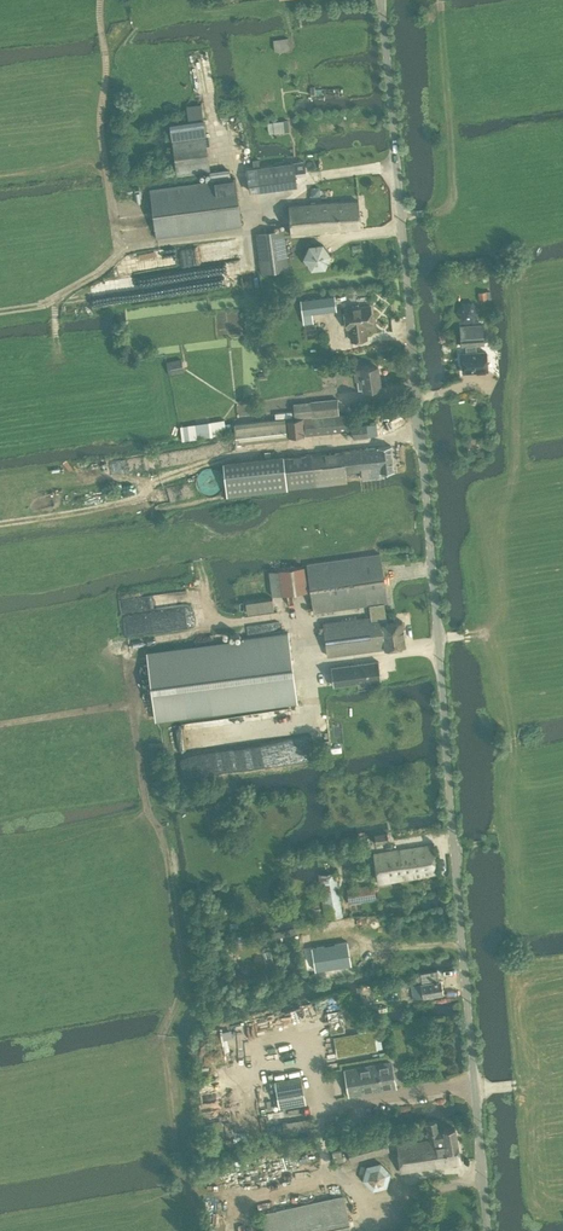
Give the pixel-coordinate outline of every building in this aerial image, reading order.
[(288,38),(273,39),(275,50),(277,50),(289,49),(288,38)] [(268,133),(285,131),(284,128),(288,128),(288,120),(267,122),(268,133)] [(176,175),(210,171),(205,136),(171,140),(176,175)] [(260,190),(288,187),(286,167),(258,170),(260,190)] [(156,238),(242,227),(235,178),(150,190),(156,238)] [(292,235),(360,228),(358,201),(289,206),(292,235)] [(261,273),(289,269),(284,230),(256,233),(261,273)] [(311,269),(325,268),(331,255),(323,243),(309,245),(303,258),(311,269)] [(334,294),(300,299),(302,314),(312,313),(336,310),(334,294)] [(474,321),(479,311),(473,302),(462,303),(457,312),(463,321),(474,321)] [(364,330),(364,326),(372,325),(370,305),(344,309),(347,328),(350,328),(351,340),(366,338),(365,330),(364,330)] [(482,325),(460,326),(461,347),(465,346),(466,353),(459,354),(460,362),(462,362),(463,373),(476,372),(476,374),(485,373),(485,371),(488,371),(486,351),(478,351),(477,346),(484,345),(482,325)] [(170,374),(183,371),(181,359),(167,362),(170,374)] [(381,388),(378,367),(354,370),(355,380),(362,379),(363,390),(381,388)] [(293,403),(294,418),(339,414),(337,399),(293,403)] [(346,413),(339,414),(294,418),(295,419),(287,419),(289,437),(349,431),(347,414),(346,414),(346,413)] [(212,436),(235,432),(234,424),(234,423),(225,424),(224,419),(210,421),(181,425),(183,440),(212,436)] [(284,419),(234,424),(235,432),(236,443),(286,438),(285,432),(284,419)] [(353,439),(368,437),(367,425),(352,426),(353,439)] [(361,471),(362,477),(362,478),(373,477),(372,476),(372,469),(381,468),(381,466),(393,465),(391,445),(342,451),(311,454),(223,462),(227,496),(233,495),(241,494),(278,490),(314,486),(326,485),(347,482),(347,480),(346,473),(361,471)] [(387,624),(384,602),(387,602),(380,553),(307,564),(314,612),(369,605),(371,620),(369,621),(368,616),(323,622),(328,656),(385,647),(385,648),(406,645),(403,622),(387,624)] [(273,596),(282,594),(307,591),(304,566),(279,569),(279,570),(269,571),(273,596)] [(247,613),(274,609),(272,598),(246,601),(247,613)] [(156,718),(296,700),(288,632),(243,638),(243,641),(147,653),(156,718)] [(333,685),(381,679),(378,661),(331,667),(333,685)] [(319,750),(330,748),(329,739),(317,741),(319,750)] [(388,833),(375,835),(376,844),(389,842),(388,833)] [(379,883),(437,873),(432,844),(375,853),(379,883)] [(335,871),(319,875),(322,893),(322,898),(325,918),(343,915),(335,871)] [(349,902),(376,898),(374,884),(347,888),(349,902)] [(351,942),(316,948),(320,972),(355,966),(351,942)] [(422,983),(421,976),(406,979),(407,980),(402,981),(403,987),(411,986),(413,999),(443,993),(441,980),(422,983)] [(374,1029),(342,1035),(345,1055),(377,1049),(374,1029)] [(389,1063),(348,1070),(352,1094),(393,1087),(389,1063)] [(300,1080),(277,1084),(280,1105),(304,1101),(300,1080)] [(286,1122),(287,1132),(313,1130),(310,1118),(286,1122)] [(438,1131),(436,1121),(426,1122),(428,1133),(425,1133),(426,1137),(428,1136),(429,1140),(397,1144),(401,1172),(461,1162),(455,1128),(442,1129),(442,1130),(438,1131)] [(347,1147),(351,1161),(389,1151),(385,1136),(347,1147)] [(373,1189),(386,1185),(390,1172),(380,1162),(367,1166),(364,1179),(373,1189)] [(344,1195),(260,1214),(263,1230),(352,1230),(344,1195)]
